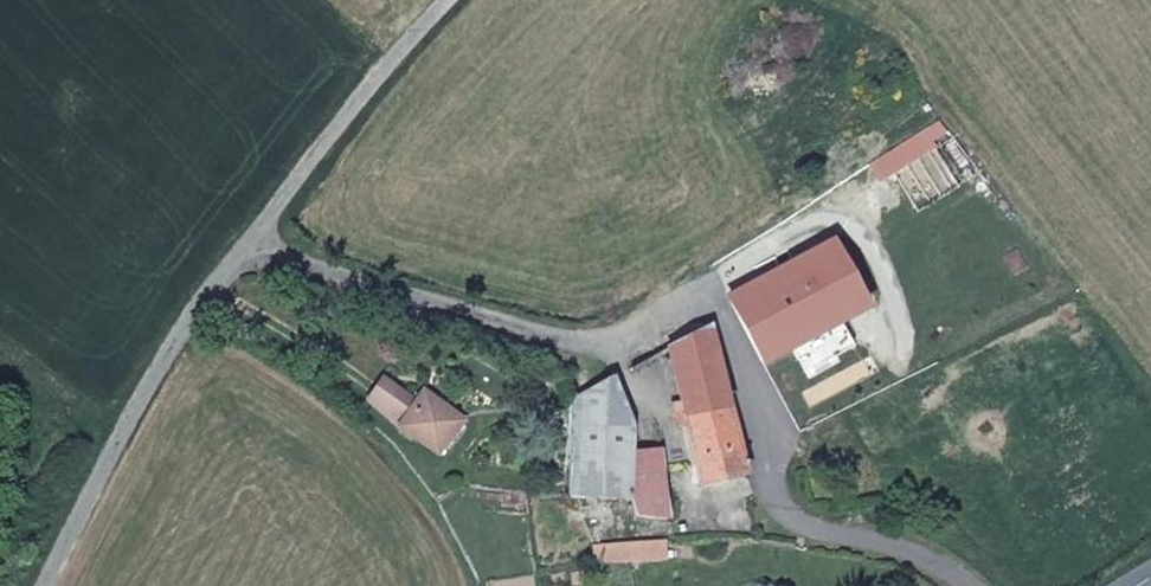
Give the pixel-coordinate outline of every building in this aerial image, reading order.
[(767,366),(875,307),(835,236),(728,295),(767,366)] [(753,473),(708,325),(668,352),(706,484),(753,473)] [(370,397),(398,426),(417,403),(387,377),(370,397)] [(670,514),(667,453),(625,420),(612,382),(568,401),(568,503),(590,503),(591,488),(633,489),(633,512),(670,514)] [(462,421),(425,392),(417,403),(398,426),(437,455),(462,421)] [(643,564),(642,541),(598,542),(597,566),(643,564)] [(667,563),(666,541),(642,541),(643,564),(667,563)]
